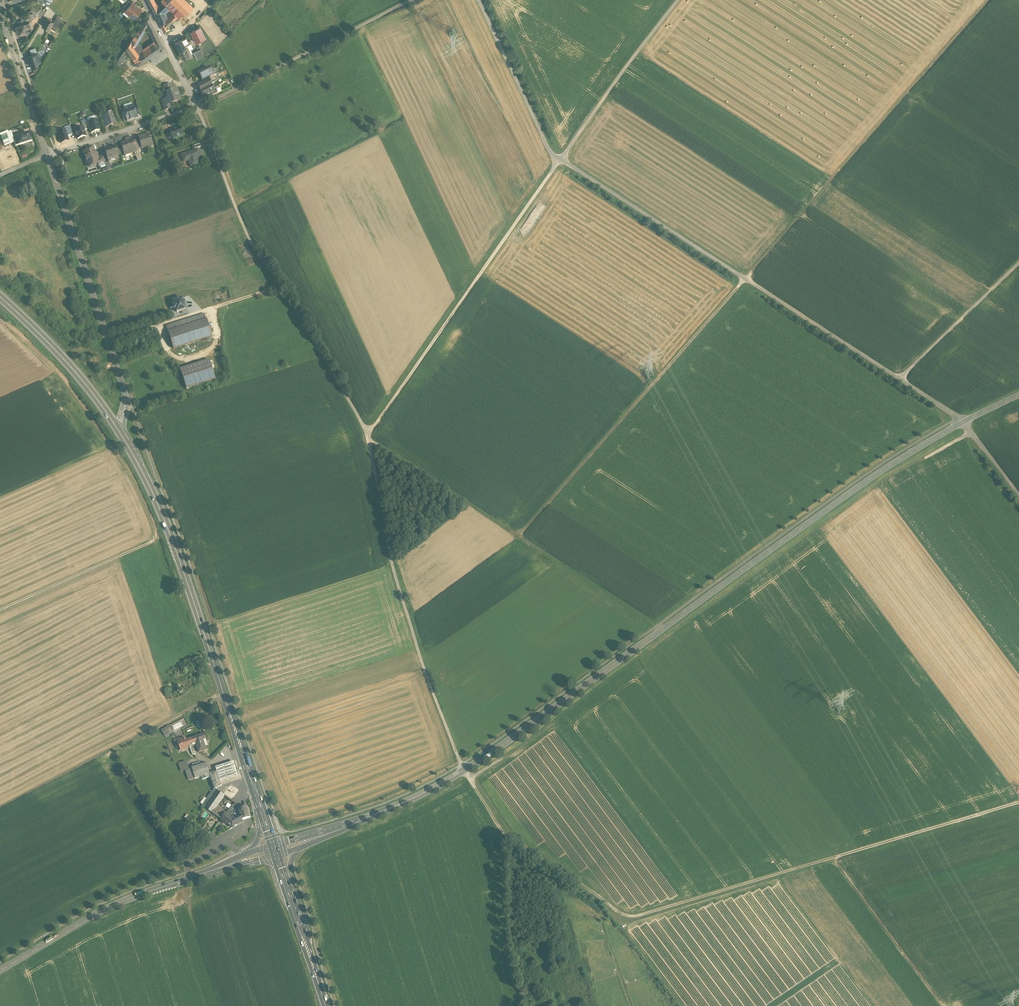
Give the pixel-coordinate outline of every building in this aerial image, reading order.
[(160,24),(164,31),(169,28),(168,26),(177,17),(178,19),(184,13),(186,14),(193,7),(185,0),(169,0),(165,4),(162,7),(165,10),(168,7),(174,13),(165,22),(165,21),(160,24)] [(129,1),(123,8),(126,10),(131,3),(129,1)] [(126,10),(125,11),(129,15),(137,5),(136,4),(135,5),(132,2),(131,3),(126,10)] [(137,5),(129,15),(134,19),(141,10),(138,8),(139,7),(137,5)] [(41,7),(37,15),(41,17),(45,10),(41,7)] [(162,7),(160,9),(155,14),(160,24),(165,21),(163,19),(162,16),(164,14),(163,13),(165,10),(162,7)] [(31,9),(26,13),(27,16),(25,18),(26,23),(29,22),(31,21),(30,20),(36,16),(35,14),(32,10),(31,9)] [(26,13),(21,17),(22,20),(17,21),(19,25),(23,23),(24,23),(26,23),(25,18),(27,16),(26,13)] [(57,15),(54,22),(59,24),(62,19),(57,15)] [(46,17),(42,25),(49,29),(51,26),(56,29),(59,24),(54,22),(46,17)] [(154,28),(149,17),(145,19),(148,26),(152,33),(156,31),(154,28)] [(145,19),(139,28),(144,31),(145,28),(148,26),(145,19)] [(26,23),(24,23),(23,23),(26,31),(32,29),(29,22),(26,23)] [(19,25),(15,26),(18,34),(25,32),(26,31),(23,23),(24,23),(23,23),(19,25)] [(200,26),(190,31),(192,35),(196,42),(205,37),(200,26)] [(139,28),(126,49),(126,50),(129,55),(130,55),(131,56),(141,47),(138,42),(144,31),(139,28)] [(156,41),(143,50),(149,58),(150,58),(164,47),(160,38),(156,41)] [(46,39),(44,45),(51,47),(53,41),(46,39)] [(182,40),(175,43),(178,51),(186,47),(187,46),(186,47),(185,46),(182,40)] [(141,47),(131,56),(133,59),(143,50),(141,47)] [(164,47),(150,58),(154,64),(168,54),(164,47)] [(186,47),(178,51),(182,58),(189,54),(186,47)] [(200,49),(193,52),(197,59),(204,56),(200,49)] [(126,50),(114,67),(118,72),(129,55),(126,50)] [(143,50),(133,59),(138,66),(149,58),(143,50)] [(37,53),(27,56),(30,65),(31,65),(37,63),(40,62),(39,59),(40,58),(39,56),(38,55),(37,53)] [(209,68),(198,73),(201,79),(207,76),(212,73),(211,73),(210,70),(209,68)] [(209,82),(204,84),(198,87),(201,92),(211,87),(210,84),(209,82)] [(171,84),(163,86),(166,94),(173,91),(171,84)] [(211,87),(201,92),(203,97),(209,94),(214,92),(214,91),(213,89),(211,87)] [(173,91),(166,94),(168,99),(162,101),(163,105),(168,103),(169,104),(180,100),(177,90),(173,91)] [(133,106),(123,109),(127,121),(136,118),(134,112),(135,112),(135,110),(133,106)] [(108,114),(102,116),(104,121),(106,120),(108,126),(115,124),(112,113),(108,114)] [(96,120),(88,123),(89,126),(90,130),(91,133),(99,130),(97,123),(96,120)] [(161,125),(154,127),(157,134),(163,132),(161,125)] [(66,137),(73,135),(70,126),(64,128),(64,130),(66,137)] [(83,127),(74,130),(77,139),(86,137),(84,130),(83,127)] [(180,128),(170,132),(173,140),(183,136),(180,128)] [(68,142),(66,137),(64,130),(57,132),(59,136),(58,137),(59,142),(60,142),(61,145),(68,142)] [(8,132),(0,134),(4,147),(14,143),(11,132),(8,133),(8,132)] [(23,136),(17,138),(19,145),(31,142),(29,134),(25,135),(23,136)] [(149,134),(138,138),(139,141),(141,148),(142,149),(153,145),(149,134)] [(131,140),(126,142),(121,144),(124,156),(135,152),(132,144),(131,140)] [(138,149),(136,142),(132,144),(135,152),(137,161),(141,160),(138,149)] [(115,146),(104,150),(107,159),(118,156),(118,155),(117,150),(115,146)] [(93,149),(83,152),(87,163),(89,162),(90,166),(98,163),(97,159),(93,149)] [(197,150),(181,155),(183,160),(187,158),(190,167),(199,164),(197,155),(199,155),(197,150)] [(103,157),(97,159),(98,163),(99,167),(105,165),(105,163),(103,157)] [(182,298),(173,301),(174,305),(173,305),(174,309),(175,309),(176,312),(186,309),(185,306),(185,305),(184,302),(183,302),(182,298)] [(204,314),(166,326),(168,332),(206,320),(204,314)] [(206,320),(168,332),(172,345),(210,332),(206,320)] [(210,332),(172,345),(173,349),(212,337),(210,332)] [(209,360),(180,370),(186,389),(215,380),(209,360)] [(170,726),(162,730),(165,735),(169,733),(167,730),(171,728),(170,726)] [(204,734),(194,738),(196,743),(197,745),(199,753),(205,751),(203,747),(205,746),(203,740),(206,739),(204,734)] [(188,748),(188,747),(187,747),(185,741),(187,741),(186,738),(181,740),(178,741),(180,746),(182,750),(188,748)] [(197,745),(196,743),(193,744),(187,746),(188,747),(190,746),(193,755),(194,755),(195,754),(193,747),(197,745)] [(186,762),(180,764),(182,771),(188,769),(186,762)] [(217,772),(220,783),(233,779),(240,777),(235,763),(229,765),(216,769),(217,772)] [(195,768),(192,768),(193,770),(195,779),(205,776),(210,774),(207,764),(203,765),(197,767),(195,768)] [(193,770),(187,772),(190,780),(195,779),(193,770)] [(217,772),(210,774),(211,777),(213,783),(214,787),(215,789),(216,789),(221,786),(220,783),(217,772)] [(216,789),(215,789),(210,795),(214,798),(219,791),(216,789)] [(206,809),(212,813),(216,807),(224,795),(219,791),(214,798),(206,809)] [(210,795),(202,806),(206,809),(214,798),(210,795)] [(236,805),(233,806),(226,814),(226,813),(226,814),(233,819),(234,819),(240,816),(238,809),(236,804),(236,805)] [(216,807),(212,813),(222,820),(226,814),(216,807)] [(238,809),(240,816),(241,821),(242,820),(243,822),(250,818),(247,807),(238,809)] [(240,816),(234,819),(233,819),(226,814),(222,820),(232,828),(233,828),(243,822),(242,820),(241,821),(240,816)]
